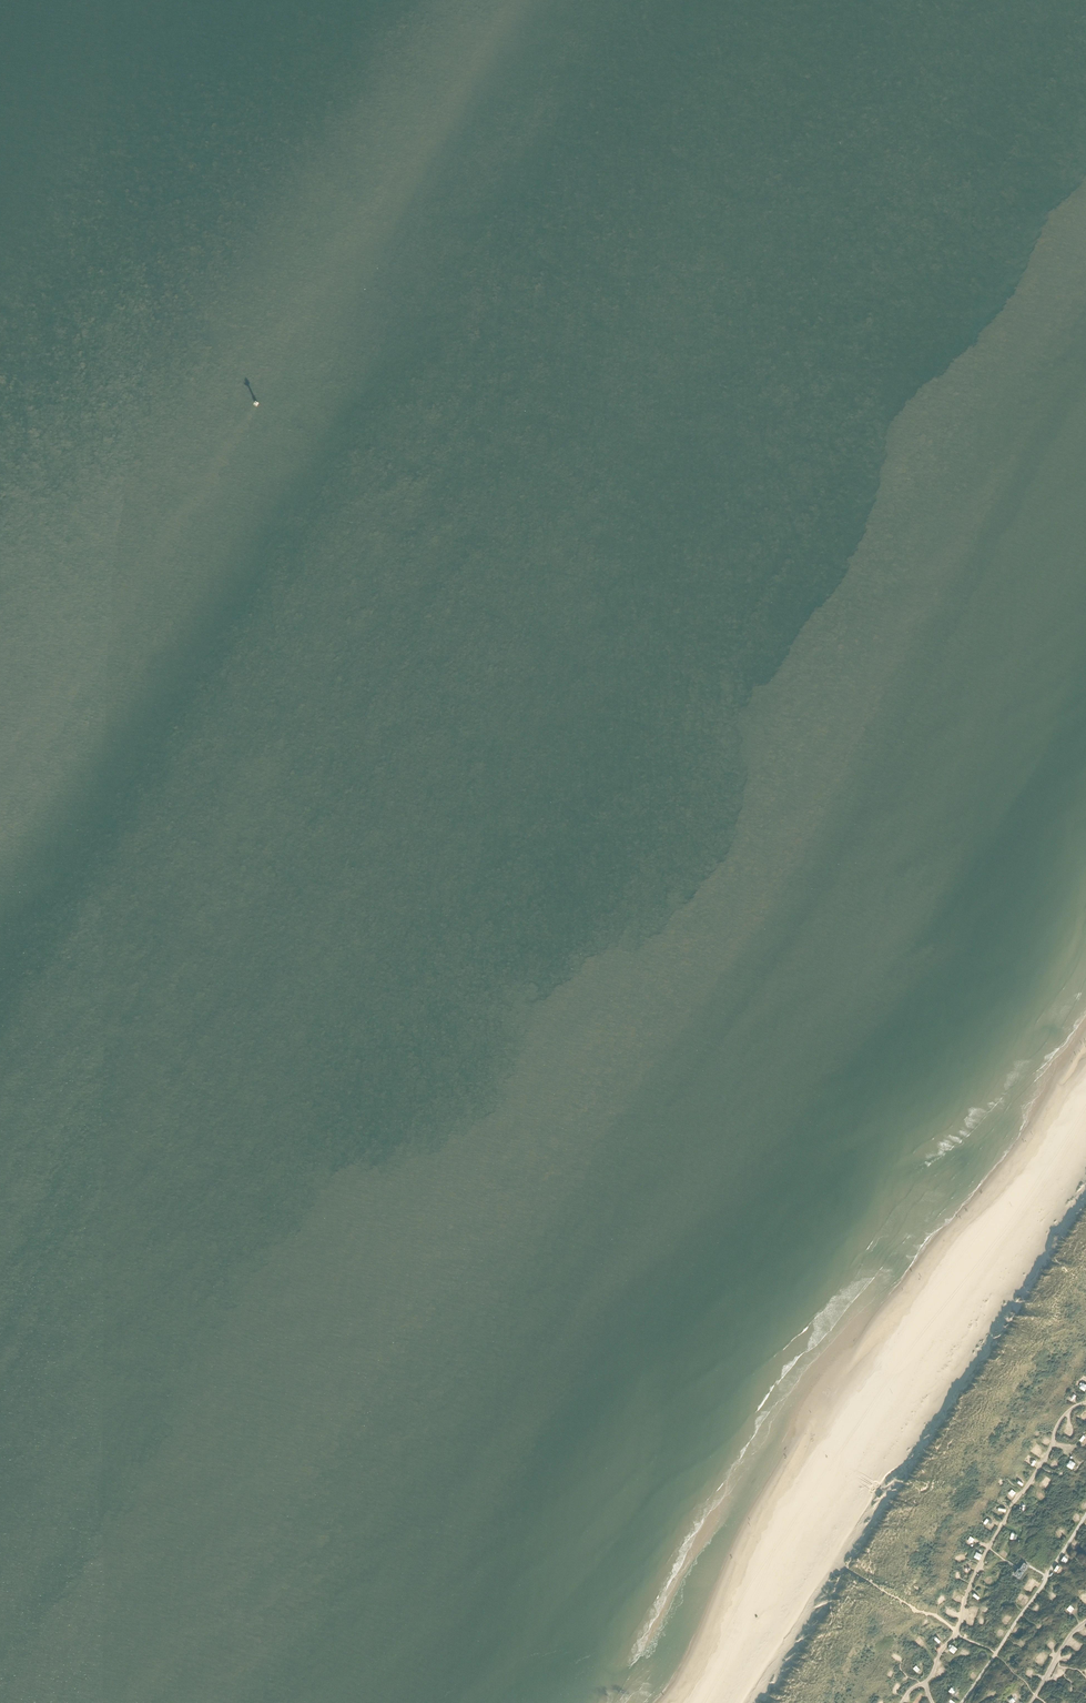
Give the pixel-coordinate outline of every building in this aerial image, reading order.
[(1022,1563),(1013,1576),(1017,1578),(1025,1566),(1022,1563)]
